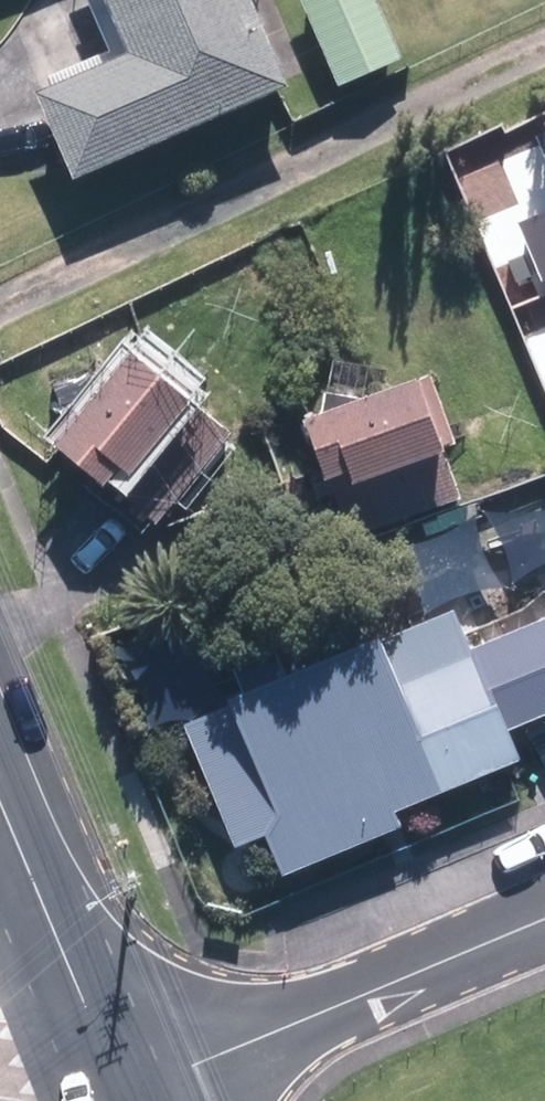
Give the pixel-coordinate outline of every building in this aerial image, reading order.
[(219,0),(75,0),(105,69),(18,107),(54,192),(263,103),(219,0)] [(326,97),(393,67),(363,0),(284,0),(326,97)] [(537,132),(544,151),(544,128),(537,132)] [(515,222),(540,280),(544,278),(544,210),(515,222)] [(125,346),(53,440),(114,487),(125,473),(173,510),(242,420),(196,385),(189,394),(125,346)] [(278,436),(301,499),(321,491),(325,501),(410,470),(383,397),(278,436)] [(456,611),(361,652),(356,639),(197,708),(202,719),(165,735),(219,859),(251,845),(269,887),(389,835),(382,818),(520,758),(508,731),(544,715),(544,615),(471,647),(456,611)]
